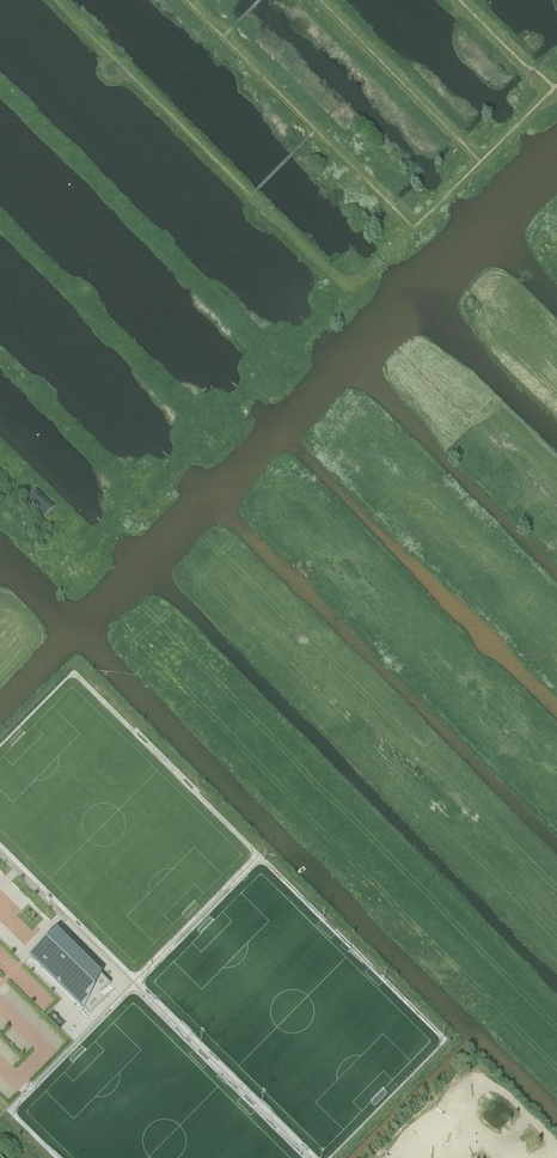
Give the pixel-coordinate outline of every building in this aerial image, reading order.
[(56,931),(30,957),(30,958),(89,1016),(115,990),(56,931)]
